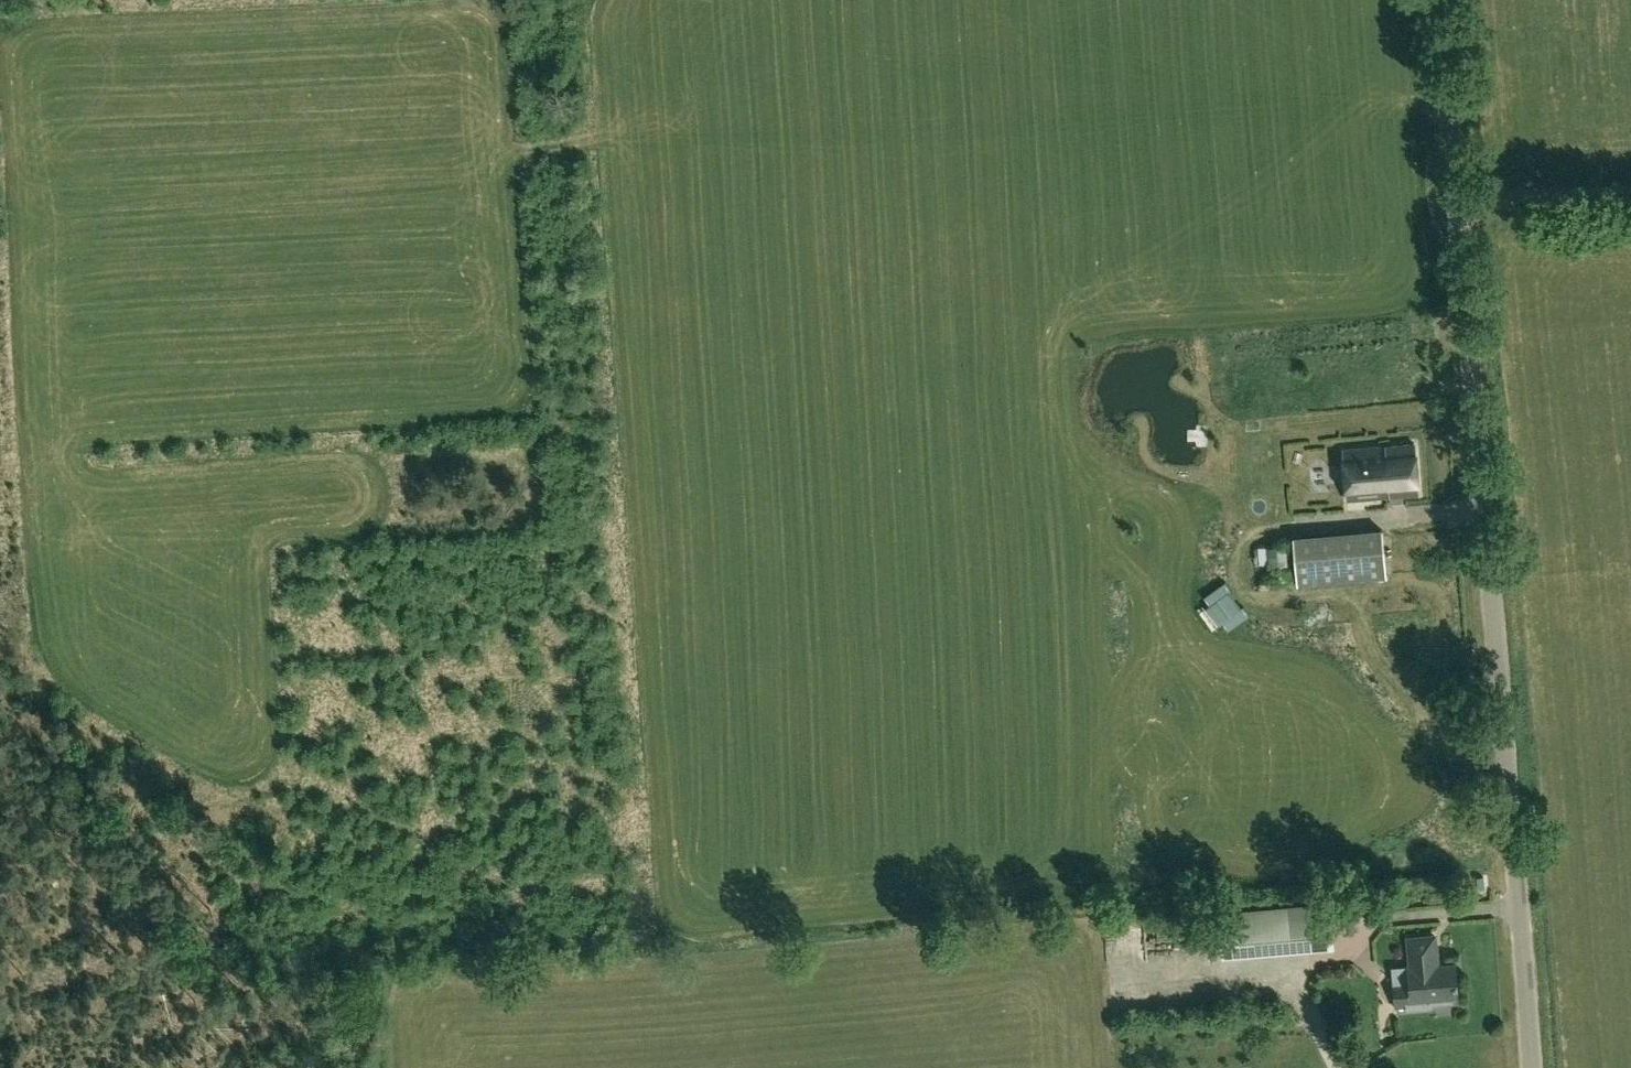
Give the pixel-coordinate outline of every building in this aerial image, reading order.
[(1414,444),(1343,449),(1347,499),(1384,497),(1390,496),(1403,496),(1406,495),(1418,495),(1414,444)] [(1297,583),(1385,576),(1381,531),(1293,538),(1297,583)] [(1220,915),(1224,956),(1332,947),(1329,906),(1220,915)] [(1408,985),(1393,986),(1395,1007),(1407,1006),(1407,1009),(1432,1007),(1432,1003),(1451,1001),(1451,997),(1458,997),(1455,965),(1437,967),(1435,937),(1408,939),(1411,968),(1406,968),(1408,985)]
